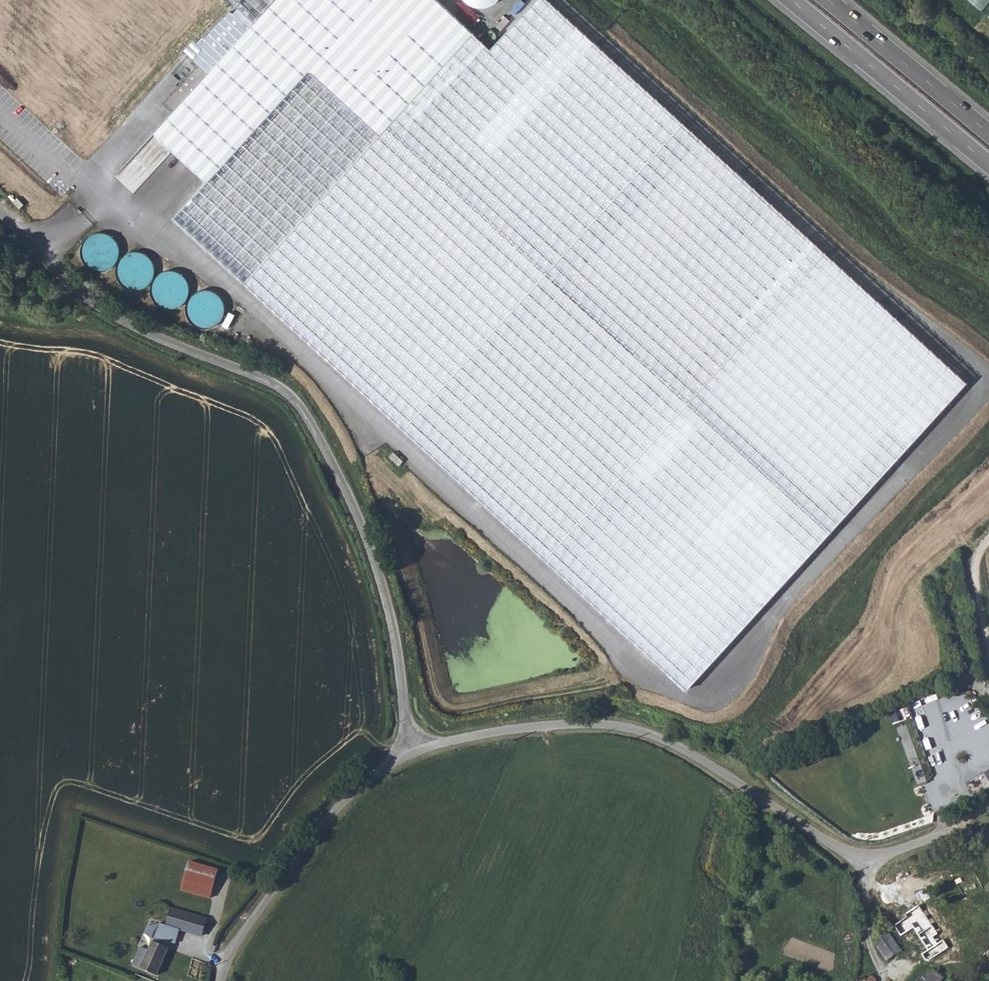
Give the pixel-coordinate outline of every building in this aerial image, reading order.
[(253,22),(151,133),(202,180),(169,216),(687,688),(968,383),(548,0),(532,0),(488,48),(436,0),(273,0),(253,22)] [(253,22),(273,0),(230,0),(253,22)] [(139,149),(119,173),(135,187),(156,163),(139,149)] [(21,194),(17,197),(23,204),(27,201),(21,194)] [(116,255),(108,231),(82,239),(89,263),(116,255)] [(136,284),(152,263),(131,248),(116,270),(136,284)] [(157,272),(157,298),(182,299),(182,273),(157,272)] [(222,293),(192,290),(190,317),(220,320),(222,293)] [(182,890),(211,898),(218,870),(189,862),(182,890)] [(154,934),(176,940),(180,930),(201,936),(206,919),(181,912),(169,910),(165,926),(158,924),(154,934)] [(923,954),(928,961),(935,956),(931,949),(935,946),(931,940),(934,938),(917,910),(906,917),(926,952),(923,954)] [(873,941),(885,958),(903,946),(892,928),(873,941)] [(132,964),(157,974),(167,950),(152,944),(149,952),(139,949),(132,964)] [(192,966),(209,972),(212,961),(194,956),(192,966)]
